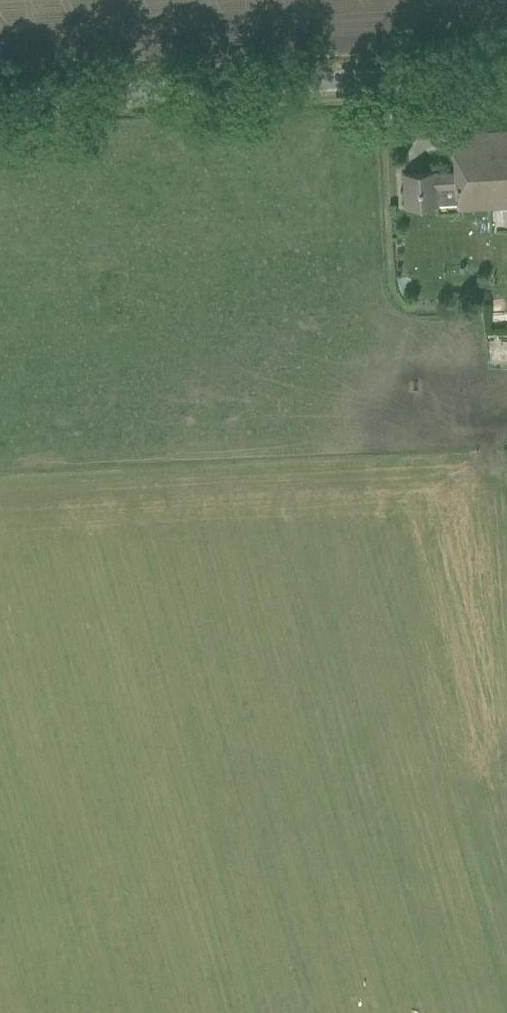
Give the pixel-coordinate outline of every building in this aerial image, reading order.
[(404,173),(406,193),(407,209),(440,207),(440,204),(458,203),(459,209),(502,207),(506,207),(506,131),(454,134),(456,172),(437,173),(436,171),(404,173)]
